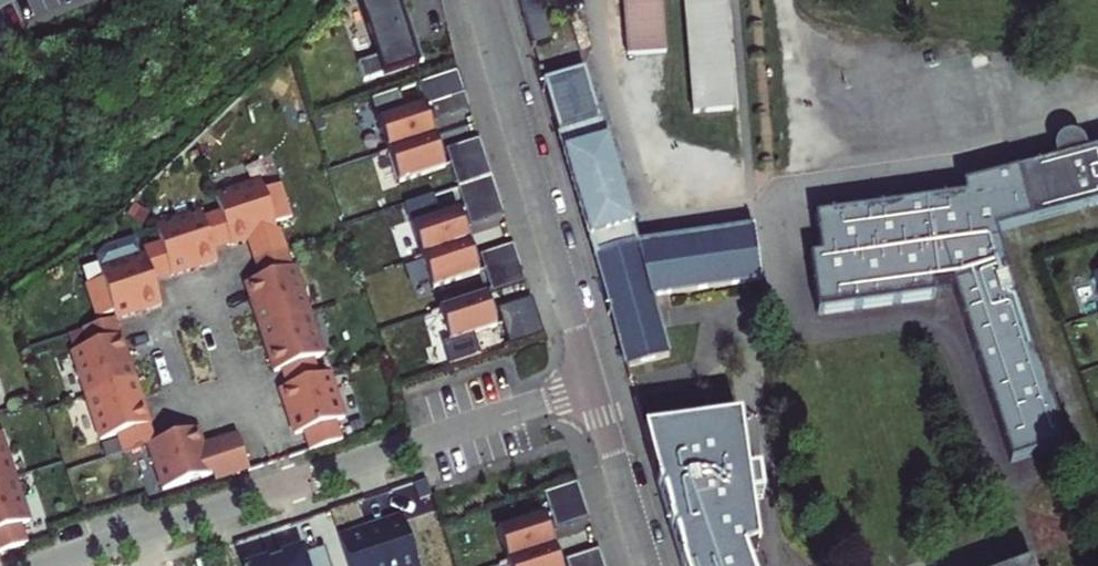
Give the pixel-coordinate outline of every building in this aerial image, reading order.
[(360,69),(365,85),(425,65),(405,0),(361,0),(381,62),(360,69)] [(666,56),(663,0),(624,0),(628,58),(666,56)] [(696,115),(733,112),(725,0),(687,0),(696,115)] [(543,77),(560,136),(612,308),(630,367),(671,357),(654,297),(761,282),(755,227),(640,241),(587,65),(543,77)] [(461,74),(427,85),(439,121),(473,110),(461,74)] [(403,93),(375,102),(401,185),(449,170),(429,109),(410,115),(403,93)] [(1084,153),(1078,130),(1072,126),(1066,124),(1060,125),(1053,128),(1050,133),(1047,138),(1054,162),(962,189),(965,197),(816,220),(823,268),(812,270),(820,316),(938,298),(936,290),(954,286),(1009,463),(1064,446),(996,234),(1035,222),(1097,205),(1097,150),(1084,153)] [(484,143),(449,154),(473,226),(507,215),(484,143)] [(312,455),(345,444),(339,425),(344,424),(329,378),(325,379),(319,362),(323,361),(294,272),(296,272),(284,233),(280,234),(278,227),(295,221),(283,186),(266,192),(263,185),(219,199),(224,213),(206,220),(205,215),(159,229),(163,245),(147,251),(149,258),(104,273),(106,283),(89,288),(100,321),(117,316),(119,322),(76,336),(82,353),(76,355),(104,444),(121,439),(126,456),(152,448),(167,493),(216,477),(219,485),(254,474),(241,436),(207,448),(201,432),(159,445),(120,323),(165,308),(158,285),(221,264),(217,252),(234,247),(235,249),(251,244),(263,282),(249,287),(278,376),(286,373),(291,390),(283,393),(298,439),(306,436),(312,455)] [(463,214),(416,230),(436,291),(483,275),(463,214)] [(518,248),(484,259),(496,296),(530,285),(518,248)] [(405,267),(419,297),(434,290),(419,260),(405,267)] [(491,297),(443,313),(454,347),(501,331),(491,297)] [(535,301),(501,312),(513,349),(547,337),(535,301)] [(643,431),(658,486),(673,537),(681,565),(750,565),(744,549),(760,546),(753,498),(765,496),(761,468),(750,470),(743,417),(643,431)] [(31,546),(25,528),(34,525),(5,436),(0,438),(0,556),(31,546)] [(581,484),(541,497),(548,519),(554,517),(558,531),(593,520),(581,484)] [(352,537),(361,565),(423,565),(408,519),(389,525),(389,523),(376,528),(376,529),(352,537)] [(501,534),(511,565),(564,565),(548,519),(501,534)] [(262,564),(262,565),(325,565),(318,546),(299,552),(299,550),(286,555),(286,556),(262,564)] [(603,553),(569,564),(569,565),(608,565),(603,553)]
